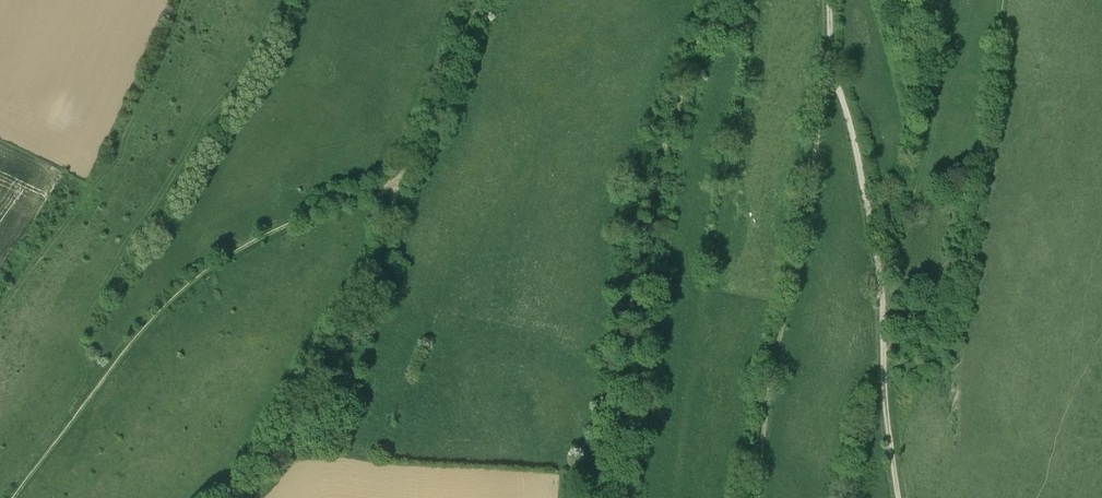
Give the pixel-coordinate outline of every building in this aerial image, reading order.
[(60,116),(67,102),(57,98),(51,111),(60,116)]
